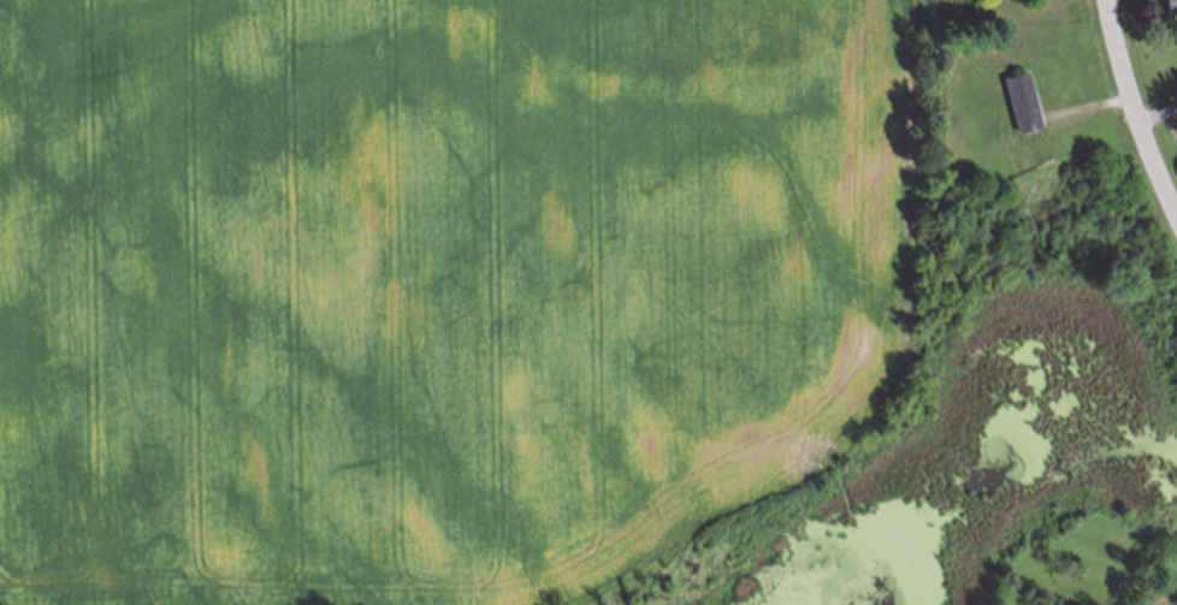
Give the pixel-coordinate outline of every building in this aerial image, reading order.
[(1161,11),(1162,0),(1176,0),(1176,11),(1161,11)] [(1013,131),(1000,76),(1024,70),(1037,125),(1013,131)]
